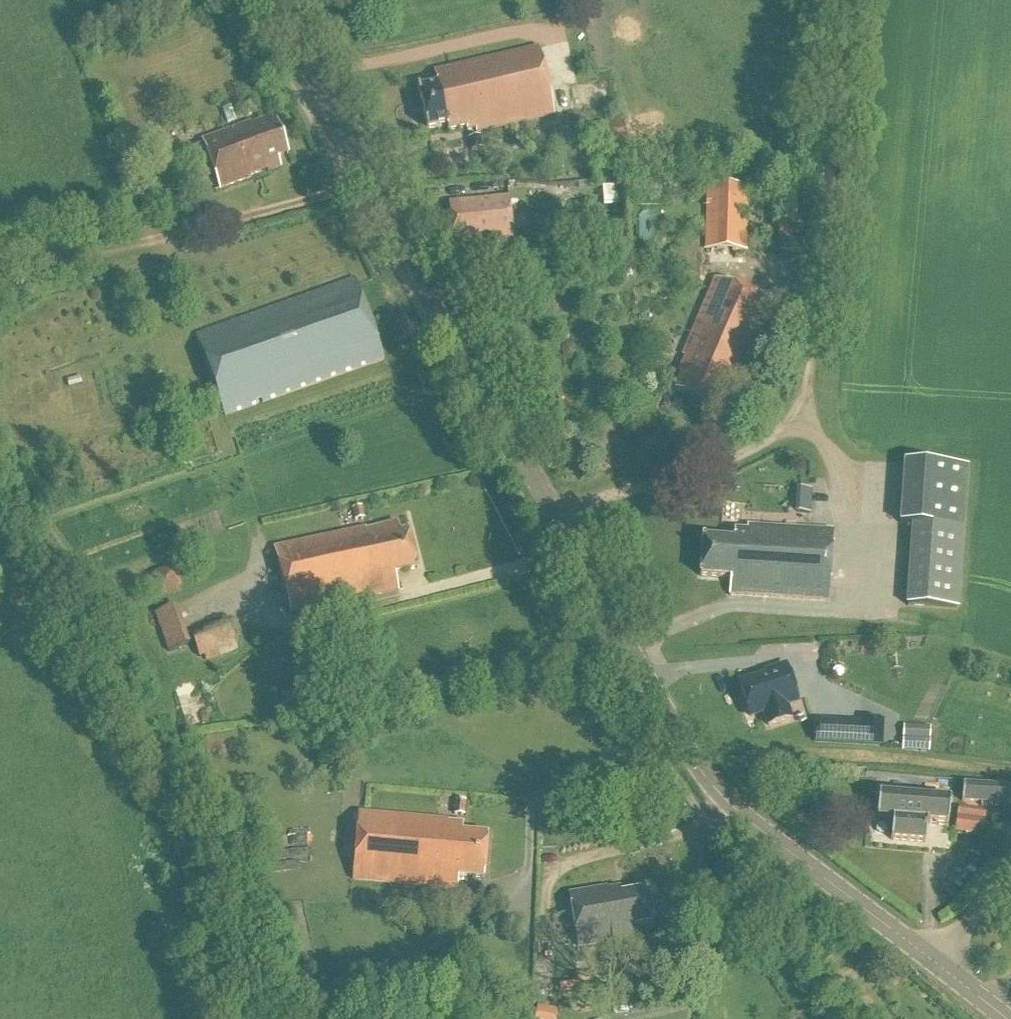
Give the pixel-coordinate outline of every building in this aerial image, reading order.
[(433,74),(436,87),(416,92),(426,132),(446,128),(447,134),(466,129),(467,133),(475,131),(476,135),(555,116),(539,49),(433,74)] [(201,142),(203,147),(188,152),(197,180),(212,174),(218,190),(279,169),(274,156),(285,153),(273,120),(251,127),(250,125),(201,142)] [(750,190),(708,188),(706,252),(748,254),(750,190)] [(510,197),(449,206),(453,236),(462,235),(464,249),(516,242),(510,197)] [(354,280),(196,336),(225,418),(383,363),(354,280)] [(683,359),(687,361),(680,377),(684,379),(677,394),(709,408),(715,395),(733,402),(775,307),(717,282),(683,359)] [(906,466),(903,527),(914,528),(962,531),(967,470),(906,466)] [(797,514),(810,514),(811,491),(797,491),(797,514)] [(365,530),(276,551),(290,616),(398,591),(394,575),(418,570),(410,534),(402,536),(399,525),(366,533),(365,530)] [(731,580),(730,596),(827,602),(832,533),(748,528),(748,533),(733,532),(732,542),(703,540),(701,578),(731,580)] [(909,588),(907,609),(957,612),(962,531),(914,528),(910,588),(909,588)] [(173,568),(142,580),(151,602),(182,590),(173,568)] [(155,616),(168,655),(191,647),(177,608),(155,616)] [(238,654),(230,630),(193,642),(201,667),(238,654)] [(766,677),(740,686),(749,717),(764,713),(768,725),(789,718),(785,706),(797,702),(785,667),(765,674),(766,677)] [(864,724),(815,721),(814,745),(863,748),(864,724)] [(931,729),(904,728),(904,741),(930,742),(931,729)] [(801,781),(791,794),(799,800),(809,788),(801,781)] [(957,803),(1003,810),(1006,791),(961,783),(957,803)] [(893,821),(891,843),(925,845),(927,824),(948,826),(950,803),(879,797),(877,819),(893,821)] [(985,814),(958,810),(956,819),(960,820),(984,823),(985,814)] [(463,836),(463,827),(448,825),(448,821),(357,813),(351,883),(457,892),(458,880),(482,882),(486,838),(463,836)] [(993,813),(991,829),(1010,831),(1010,815),(993,813)] [(984,823),(960,820),(958,835),(984,838),(986,823),(984,823)] [(604,889),(567,895),(577,950),(633,940),(631,928),(653,924),(647,892),(619,897),(618,890),(605,892),(604,889)] [(533,1018),(556,1018),(557,1011),(536,1007),(533,1018)]
